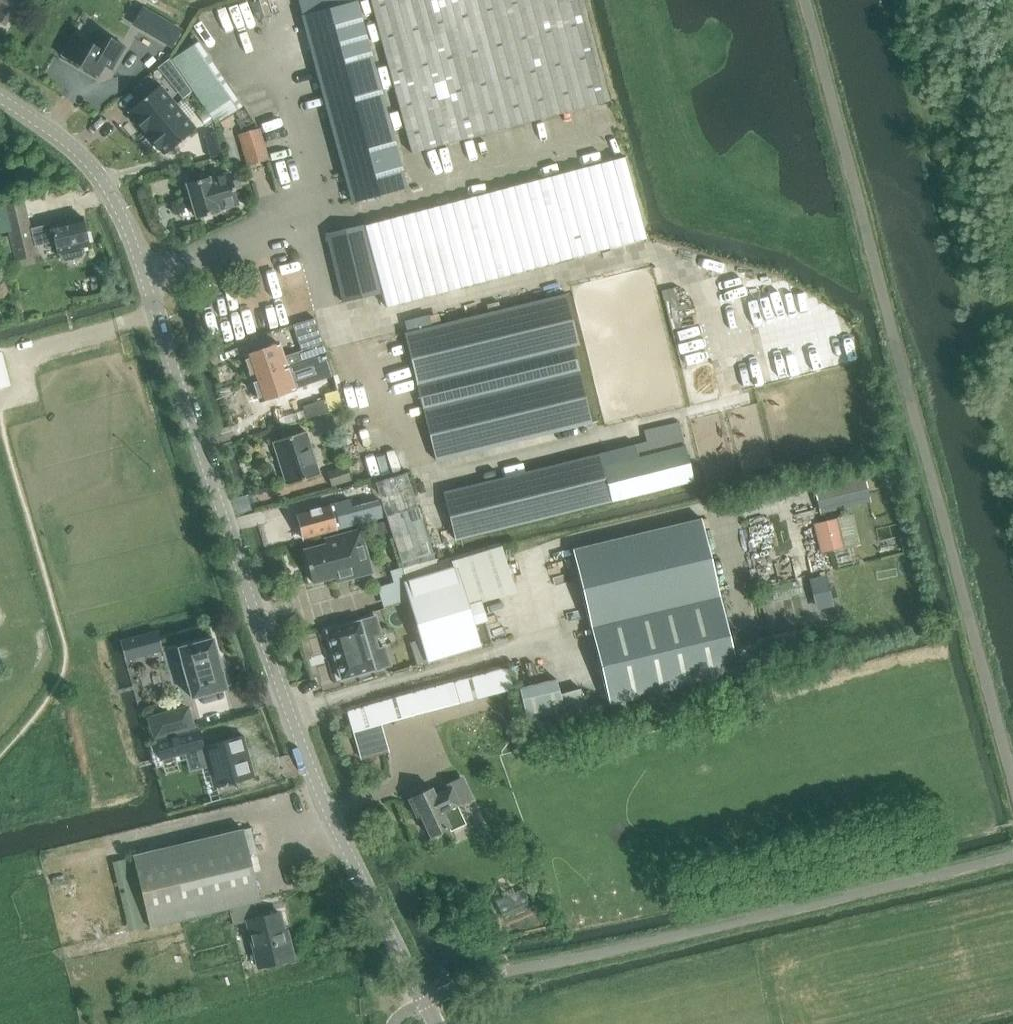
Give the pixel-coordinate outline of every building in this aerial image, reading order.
[(19,0),(0,0),(0,22),(5,25),(19,0)] [(302,17),(352,203),(407,188),(370,51),(383,47),(412,153),(610,100),(583,0),(370,0),(372,8),(359,11),(357,2),(302,17)] [(181,32),(153,16),(144,30),(173,47),(181,32)] [(74,34),(62,56),(98,77),(104,66),(111,70),(125,47),(96,30),(88,42),(74,34)] [(243,107),(198,41),(172,59),(215,125),(219,122),(232,114),(243,107)] [(176,70),(166,78),(175,88),(184,81),(176,70)] [(160,85),(128,112),(132,116),(131,117),(160,152),(160,151),(164,155),(196,129),(178,107),(160,85)] [(232,114),(219,122),(223,127),(235,119),(232,114)] [(260,129),(244,134),(238,136),(247,167),(269,160),(260,129)] [(207,148),(210,159),(223,156),(220,144),(207,148)] [(364,226),(326,236),(344,304),(383,293),(387,308),(647,237),(626,156),(364,226)] [(197,219),(219,212),(219,211),(239,205),(230,174),(209,180),(209,178),(187,185),(197,219)] [(27,213),(8,218),(16,250),(35,246),(55,241),(58,254),(59,254),(61,259),(66,262),(81,259),(84,254),(83,248),(89,246),(82,217),(31,229),(27,213)] [(436,461),(591,423),(572,347),(578,346),(566,294),(431,327),(408,333),(405,334),(436,461)] [(428,316),(405,322),(408,333),(431,327),(428,316)] [(326,354),(316,324),(314,319),(293,325),(302,352),(284,358),(279,344),(245,356),(246,359),(245,362),(247,367),(249,369),(253,378),(309,359),(312,367),(328,361),(326,354)] [(10,386),(2,352),(0,353),(0,388),(10,386)] [(342,407),(328,361),(312,367),(309,359),(253,378),(256,388),(255,391),(256,396),(259,398),(260,401),(308,384),(304,373),(318,368),(327,399),(303,407),(306,418),(342,407)] [(693,481),(679,423),(644,432),(647,443),(444,493),(456,540),(693,481)] [(288,485),(320,474),(306,430),(273,441),(288,485)] [(347,465),(327,472),(332,487),(352,481),(347,465)] [(819,509),(870,496),(863,470),(813,482),(819,509)] [(406,474),(375,484),(403,570),(434,560),(406,474)] [(333,516),(344,513),(341,502),(297,514),(304,538),(337,529),(333,516)] [(576,548),(594,627),(720,598),(701,518),(576,548)] [(836,520),(814,525),(821,554),(843,549),(836,520)] [(387,521),(373,525),(377,541),(391,538),(387,521)] [(361,530),(325,539),(327,544),(305,550),(313,582),(335,576),(336,581),(372,572),(361,530)] [(909,537),(900,539),(904,553),(912,551),(909,537)] [(502,546),(452,561),(454,566),(464,599),(514,584),(502,546)] [(434,560),(403,570),(407,580),(454,566),(452,561),(451,557),(437,561),(437,560),(434,560)] [(464,599),(454,566),(407,580),(431,661),(478,647),(464,599)] [(824,580),(812,582),(818,607),(829,604),(824,580)] [(768,594),(761,595),(763,607),(770,605),(768,594)] [(738,674),(720,598),(594,627),(613,704),(738,674)] [(385,648),(378,650),(374,636),(380,634),(375,619),(376,619),(375,617),(373,617),(373,618),(360,622),(360,621),(358,622),(329,631),(327,631),(327,633),(328,633),(341,678),(341,680),(343,679),(372,670),(372,671),(374,670),(388,666),(390,665),(385,648)] [(157,633),(149,635),(154,655),(162,653),(157,633)] [(192,698),(227,689),(213,638),(178,648),(182,664),(179,665),(184,683),(188,682),(192,698)] [(506,668),(349,711),(362,758),(383,752),(376,726),(512,689),(506,668)] [(529,728),(566,719),(561,695),(557,679),(519,688),(529,728)] [(581,689),(561,695),(566,719),(587,713),(581,689)] [(149,718),(155,737),(193,727),(188,707),(149,718)] [(200,729),(155,742),(161,761),(206,748),(200,729)] [(214,787),(254,776),(243,736),(217,744),(218,745),(208,748),(209,751),(205,753),(214,787)] [(448,832),(465,824),(457,805),(459,804),(451,787),(434,795),(432,789),(408,800),(416,816),(420,815),(430,835),(446,828),(448,832)] [(133,856),(133,858),(113,863),(129,931),(150,926),(150,928),(229,909),(233,926),(246,921),(257,969),(291,961),(294,960),(289,940),(286,940),(280,913),(259,918),(255,903),(260,902),(243,830),(133,856)]
